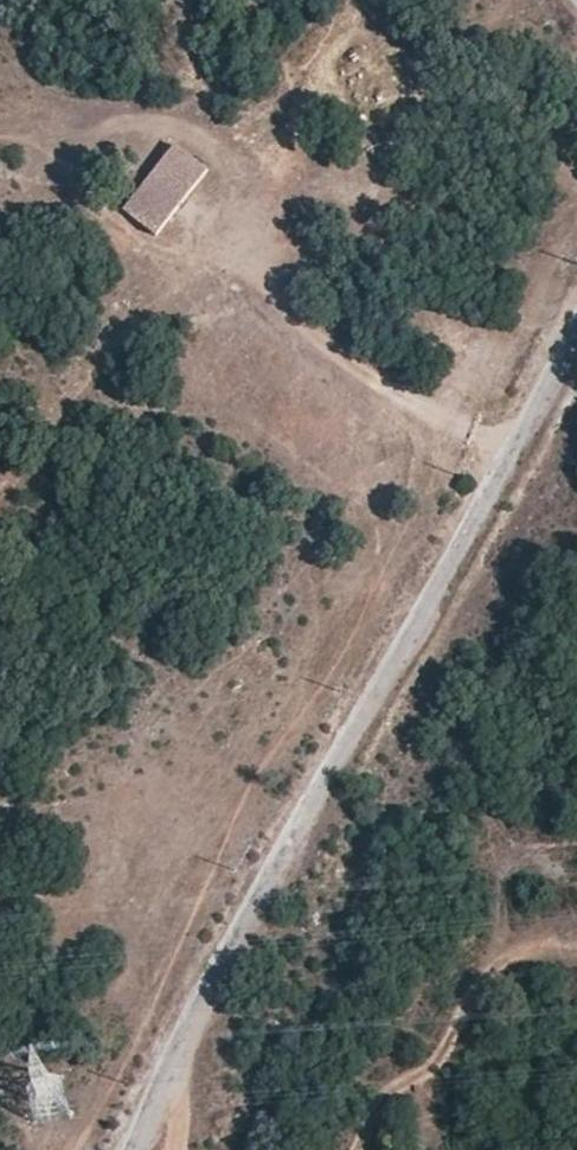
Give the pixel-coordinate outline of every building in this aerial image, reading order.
[(212,163),(181,141),(124,205),(159,230),(183,200),(212,163)]
